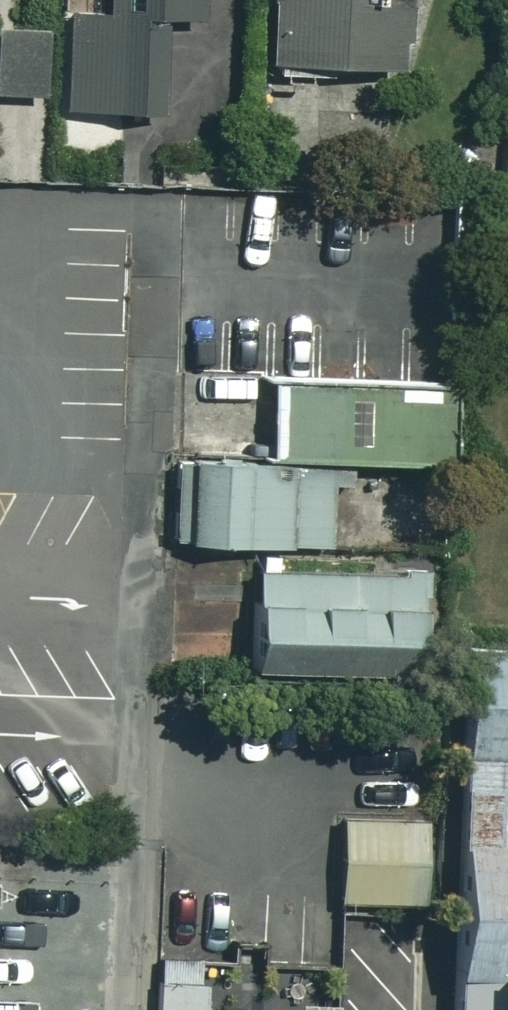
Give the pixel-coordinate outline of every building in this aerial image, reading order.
[(166,117),(169,24),(205,25),(206,0),(108,0),(107,15),(67,13),(64,114),(166,117)] [(403,74),(407,0),(272,0),(269,68),(403,74)] [(0,30),(0,90),(42,90),(42,29),(0,30)] [(267,456),(330,457),(452,460),(454,385),(269,380),(267,456)] [(330,457),(267,456),(175,454),(175,457),(173,540),(327,543),(330,457)] [(426,567),(252,568),(252,662),(426,662),(426,567)] [(454,814),(507,817),(507,661),(462,659),(454,814)] [(453,988),(507,990),(507,817),(454,814),(456,922),(453,988)] [(421,819),(340,817),(338,899),(419,901),(421,819)] [(157,960),(158,1009),(201,1009),(200,959),(157,960)] [(453,1009),(507,1009),(507,990),(453,988),(453,1009)]
